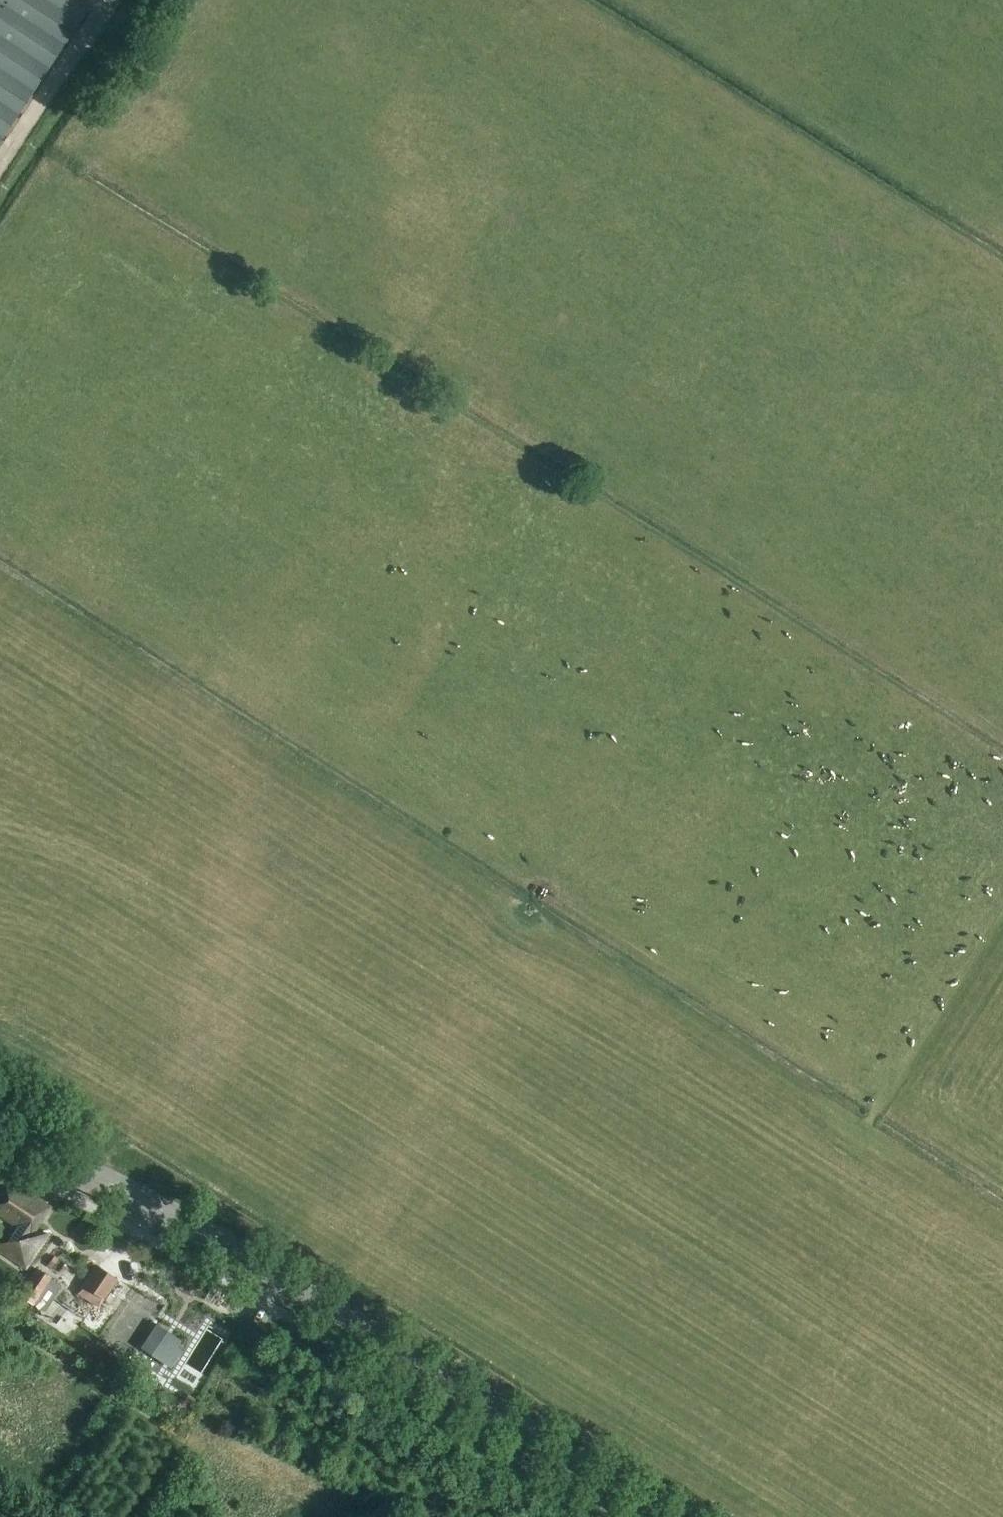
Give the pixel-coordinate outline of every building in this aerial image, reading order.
[(93,11),(76,0),(0,0),(0,152),(93,11)] [(27,1267),(49,1232),(33,1236),(31,1234),(47,1209),(49,1206),(17,1187),(13,1193),(8,1190),(6,1192),(0,1202),(0,1215),(17,1225),(7,1242),(0,1243),(0,1250),(27,1267)] [(53,1255),(47,1264),(51,1267),(57,1257),(53,1255)] [(116,1279),(94,1264),(76,1290),(99,1305),(116,1279)] [(20,1295),(34,1304),(39,1308),(57,1281),(37,1268),(20,1295)]
